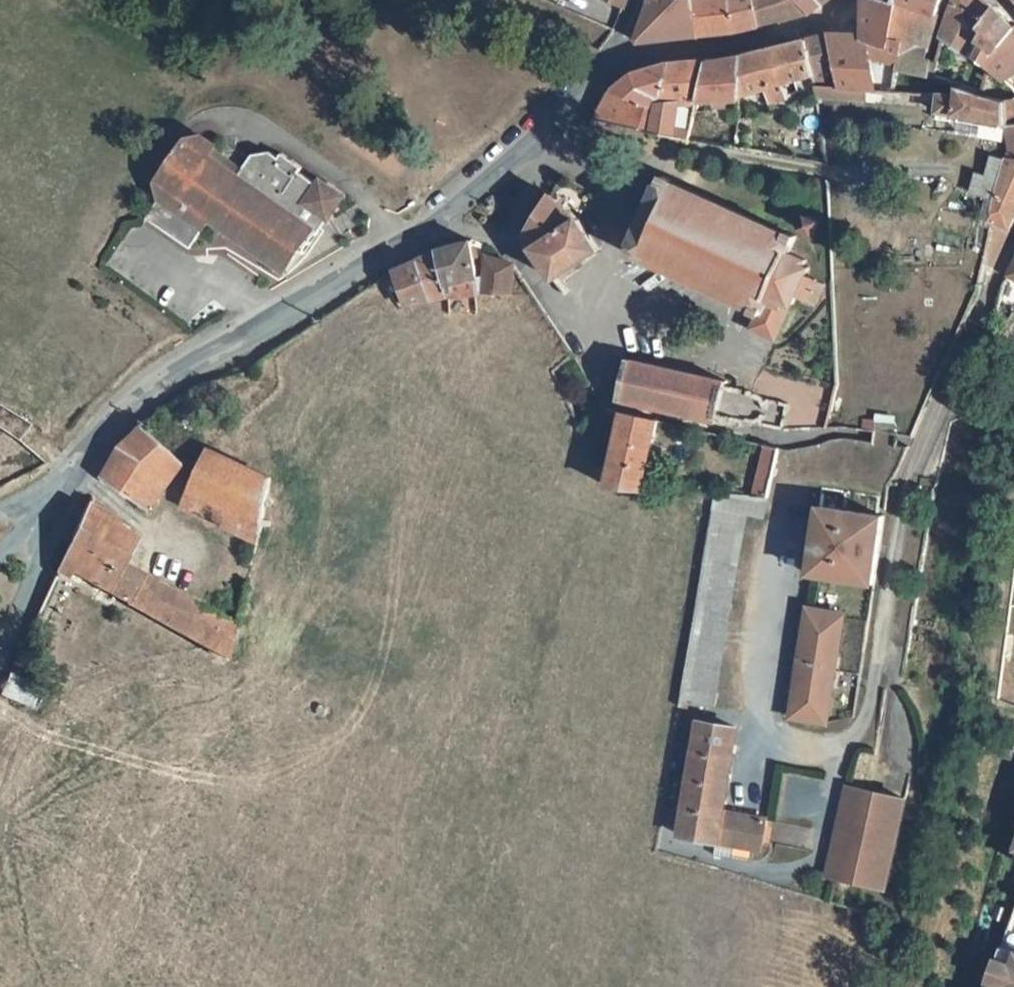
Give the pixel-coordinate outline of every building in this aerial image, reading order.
[(591,7),(619,17),(625,0),(593,0),(591,7)] [(649,9),(682,4),(684,0),(653,0),(649,9)] [(750,0),(703,0),(690,2),(696,44),(714,42),(732,39),(750,34),(757,32),(750,0)] [(791,0),(750,0),(757,32),(806,19),(791,0)] [(811,0),(791,0),(806,19),(819,9),(811,0)] [(819,9),(830,1),(829,0),(811,0),(819,9)] [(831,93),(861,95),(870,96),(869,87),(866,65),(887,67),(892,48),(898,49),(902,23),(904,11),(868,0),(864,0),(863,46),(865,60),(826,66),(828,75),(831,93)] [(904,11),(905,0),(868,0),(904,11)] [(904,11),(902,23),(930,32),(940,0),(905,0),(904,11)] [(993,13),(971,0),(955,0),(942,38),(970,53),(993,13)] [(696,44),(690,2),(682,4),(649,9),(633,49),(696,44)] [(1013,32),(993,13),(970,53),(966,60),(981,70),(991,57),(994,58),(1013,32)] [(930,32),(902,23),(898,49),(894,77),(924,85),(931,70),(919,65),(930,32)] [(994,58),(991,57),(981,70),(998,81),(1013,73),(1013,32),(994,58)] [(942,38),(939,46),(966,60),(970,53),(942,38)] [(820,76),(828,75),(826,66),(823,43),(804,48),(808,77),(820,76)] [(865,60),(863,46),(823,43),(826,66),(865,60)] [(739,101),(761,97),(764,110),(787,104),(785,88),(809,81),(808,77),(804,48),(740,63),(739,101)] [(707,69),(696,106),(695,108),(739,105),(739,101),(740,63),(707,69)] [(646,139),(668,143),(671,135),(680,107),(696,106),(707,69),(706,66),(668,70),(655,107),(656,110),(646,139)] [(655,107),(668,70),(630,81),(606,101),(590,128),(646,139),(656,110),(655,107)] [(998,81),(1001,83),(1013,77),(1013,73),(998,81)] [(820,76),(822,92),(831,93),(828,75),(820,76)] [(870,96),(891,98),(892,88),(869,87),(870,96)] [(811,91),(812,99),(813,103),(858,105),(861,95),(831,93),(822,92),(811,91)] [(1002,132),(998,102),(956,92),(954,102),(935,101),(933,120),(968,126),(1002,132)] [(1013,100),(998,102),(1002,132),(1013,131),(1013,99),(1013,100)] [(1002,132),(1006,169),(1013,170),(1013,131),(1002,132)] [(671,135),(668,143),(681,146),(683,146),(686,138),(671,135)] [(250,165),(236,156),(231,163),(203,145),(188,147),(157,190),(160,204),(147,223),(190,252),(210,224),(285,276),(312,236),(317,239),(344,203),(320,187),(316,191),(299,179),(302,174),(282,160),(278,165),(270,158),(252,162),(250,165)] [(991,166),(984,187),(979,205),(986,207),(980,230),(991,236),(1006,171),(991,166)] [(1006,169),(1006,171),(991,236),(984,266),(990,268),(1013,218),(1013,170),(1006,169)] [(766,355),(786,310),(795,289),(798,282),(795,280),(798,272),(787,266),(794,250),(670,190),(668,187),(661,183),(652,198),(653,208),(638,239),(631,246),(623,263),(632,268),(635,265),(746,322),(745,325),(752,329),(744,344),(766,355)] [(967,202),(979,205),(984,187),(973,184),(967,202)] [(527,237),(526,249),(552,289),(595,257),(574,227),(546,203),(527,237)] [(477,285),(469,249),(436,259),(444,303),(481,294),(482,290),(477,285)] [(444,303),(436,259),(416,268),(426,307),(444,303)] [(1005,281),(1013,286),(1013,263),(1005,281)] [(481,294),(504,300),(510,275),(511,271),(487,265),(482,290),(481,294)] [(416,268),(388,281),(380,287),(397,317),(406,312),(415,309),(426,307),(416,268)] [(815,298),(795,289),(786,310),(805,319),(815,298)] [(623,367),(619,380),(613,406),(713,431),(722,389),(623,367)] [(124,451),(119,458),(101,485),(146,516),(165,488),(176,472),(202,453),(162,416),(124,451)] [(640,492),(654,425),(620,417),(606,491),(640,492)] [(772,485),(776,455),(763,452),(759,484),(772,485)] [(261,530),(270,485),(210,457),(187,494),(261,530)] [(756,504),(770,506),(772,485),(759,484),(756,504)] [(176,510),(257,547),(261,530),(187,494),(176,510)] [(770,506),(756,504),(714,498),(693,625),(679,711),(715,716),(747,520),(767,524),(770,506)] [(872,592),(882,523),(817,513),(805,583),(872,592)] [(55,578),(223,666),(234,632),(118,570),(132,543),(82,516),(55,578)] [(841,622),(804,618),(789,728),(824,734),(841,622)] [(5,673),(0,683),(0,699),(29,714),(41,691),(5,673)] [(702,732),(700,740),(738,745),(739,738),(702,732)] [(722,822),(738,745),(700,740),(684,843),(720,850),(717,864),(754,871),(756,857),(763,858),(767,832),(722,822)] [(785,779),(787,802),(817,800),(816,777),(785,779)] [(847,798),(831,886),(889,897),(906,809),(847,798)] [(1002,953),(1013,957),(1013,919),(1002,953)] [(1002,953),(996,969),(1012,974),(1013,967),(1013,957),(1002,953)] [(1012,974),(996,969),(990,986),(1013,986),(1013,967),(1012,974)]
